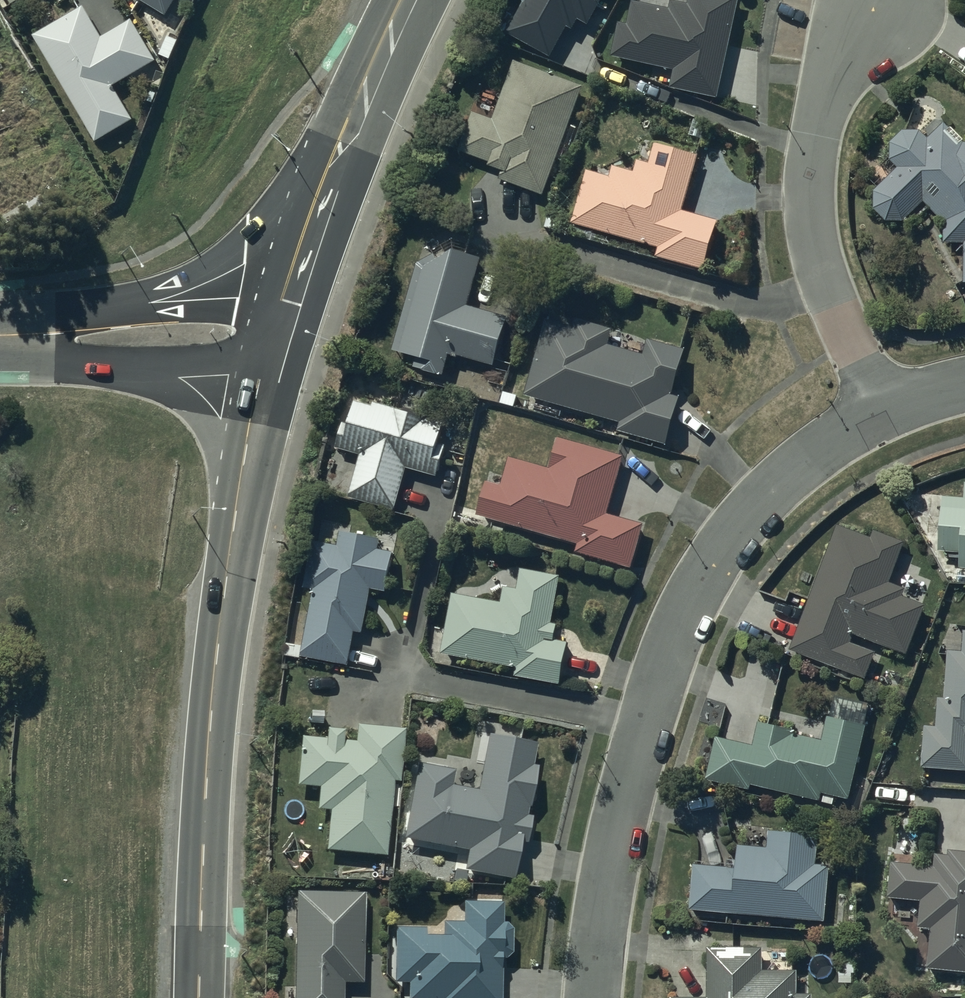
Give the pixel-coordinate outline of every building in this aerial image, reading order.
[(167,21),(179,0),(132,0),(167,21)] [(509,39),(551,62),(567,32),(573,35),(578,25),(588,31),(605,0),(530,0),(509,39)] [(674,75),(671,94),(717,104),(741,2),(731,0),(691,0),(689,10),(672,6),(671,14),(633,6),(628,30),(619,28),(612,62),(674,75)] [(85,12),(35,42),(98,148),(134,127),(113,91),(156,66),(131,24),(102,41),(85,12)] [(494,125),(475,117),(459,156),(491,168),(489,172),(502,178),(500,185),(543,202),(586,94),(517,66),(494,125)] [(962,149),(964,144),(953,131),(949,134),(945,130),(929,145),(920,137),(903,137),(893,149),(893,166),(899,173),(875,197),(875,215),(887,226),(905,227),(924,207),(945,226),(945,249),(964,249),(964,149),(962,149)] [(588,177),(570,238),(693,273),(705,277),(718,227),(683,217),(699,161),(655,149),(649,171),(638,168),(635,178),(614,172),(611,184),(588,177)] [(425,273),(418,269),(394,355),(417,368),(415,375),(445,383),(451,359),(494,370),(507,324),(467,313),(480,264),(453,263),(425,273)] [(575,334),(547,327),(525,402),(622,428),(619,438),(668,450),(680,404),(673,402),(685,356),(649,347),(645,361),(607,351),(612,335),(578,326),(575,334)] [(360,459),(349,502),(395,514),(406,474),(437,482),(445,452),(440,450),(446,427),(426,422),(427,419),(399,411),(398,415),(357,404),(350,430),(344,428),(337,453),(360,459)] [(489,487),(479,521),(578,550),(576,558),(631,575),(644,531),(609,520),(626,462),(560,443),(551,473),(510,461),(502,491),(489,487)] [(964,477),(964,492),(941,491),(937,546),(959,547),(958,565),(964,565),(964,477)] [(790,645),(864,673),(874,647),(849,638),(852,629),(906,649),(924,600),(900,591),(903,583),(889,578),(904,536),(873,525),(870,532),(836,520),(790,645)] [(315,546),(306,594),(314,596),(303,661),(349,669),(354,637),(362,639),(370,595),(386,598),(394,558),(380,555),(382,545),(342,538),(339,550),(315,546)] [(453,599),(442,661),(517,674),(516,681),(561,690),(568,648),(555,646),(558,632),(552,631),(561,582),(522,575),(518,596),(505,594),(503,609),(453,599)] [(923,721),(921,761),(964,764),(964,627),(962,627),(962,647),(947,646),(945,693),(936,692),(935,721),(923,721)] [(832,690),(827,711),(821,735),(791,727),(791,724),(758,716),(752,741),(714,731),(705,773),(750,782),(751,778),(819,793),(820,787),(847,792),(865,720),(862,719),(867,699),(832,690)] [(314,805),(328,806),(324,845),(360,848),(369,849),(367,876),(391,878),(394,848),(384,848),(391,776),(398,777),(403,724),(354,720),(353,736),(341,735),(342,724),(324,723),(323,733),(299,731),(295,780),(316,782),(314,805)] [(417,759),(403,834),(466,845),(462,864),(511,873),(518,837),(524,838),(529,812),(526,812),(535,762),(532,761),(536,738),(489,730),(479,784),(451,779),(453,765),(417,759)] [(735,863),(693,860),(689,903),(823,914),(827,862),(814,860),(817,829),(768,825),(766,842),(737,840),(735,863)] [(890,856),(887,889),(921,893),(918,921),(931,922),(927,960),(964,964),(964,845),(948,844),(948,850),(935,848),(934,859),(890,856)] [(295,888),(295,997),(341,997),(341,978),(362,978),(361,887),(295,888)] [(505,918),(502,918),(502,897),(462,897),(462,917),(441,917),(441,929),(424,929),(424,923),(394,923),(394,975),(405,975),(405,994),(451,994),(451,997),(500,997),(500,955),(505,955),(511,949),(511,923),(505,918)] [(669,992),(669,997),(811,997),(811,989),(794,989),(794,966),(761,965),(761,942),(707,942),(707,992),(669,992)]
